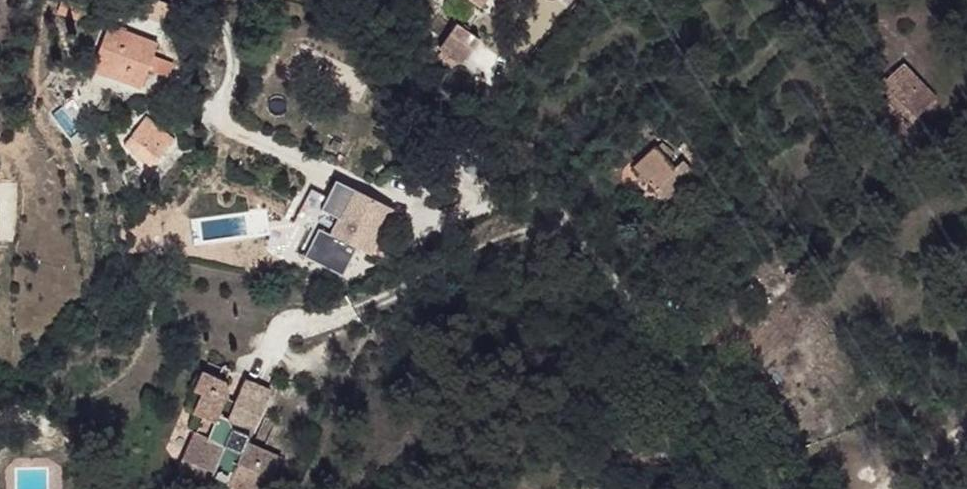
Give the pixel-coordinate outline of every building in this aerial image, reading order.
[(53,7),(71,14),(76,0),(55,0),(53,7)] [(473,24),(485,8),(482,5),(485,0),(440,0),(473,24)] [(128,43),(101,18),(86,63),(109,71),(112,55),(119,45),(125,49),(128,43)] [(148,37),(101,18),(128,43),(125,49),(137,57),(126,72),(136,78),(140,63),(146,46),(148,37)] [(436,52),(458,68),(476,43),(454,27),(436,52)] [(119,45),(112,55),(109,71),(134,80),(136,78),(126,72),(137,57),(125,49),(119,45)] [(167,55),(146,46),(140,63),(161,70),(167,55)] [(901,60),(878,81),(886,90),(893,86),(902,75),(912,85),(904,95),(902,96),(917,112),(936,95),(901,60)] [(893,86),(886,90),(881,96),(892,108),(902,96),(904,95),(893,86)] [(171,133),(140,108),(118,138),(149,162),(171,133)] [(654,146),(632,168),(653,187),(674,166),(654,146)] [(676,163),(674,166),(653,187),(650,189),(660,201),(688,176),(676,163)] [(353,187),(314,173),(305,197),(298,216),(320,226),(353,187)] [(372,196),(353,187),(320,226),(354,240),(372,196)] [(305,197),(290,191),(282,211),(298,216),(305,197)] [(235,374),(214,364),(205,383),(213,386),(209,394),(205,395),(203,397),(203,400),(205,403),(205,408),(199,423),(188,450),(218,462),(216,468),(270,488),(286,448),(251,434),(273,380),(249,369),(234,404),(225,401),(235,374)] [(199,423),(205,408),(197,403),(189,421),(199,423)] [(218,462),(188,450),(184,459),(215,472),(216,468),(218,462)]
